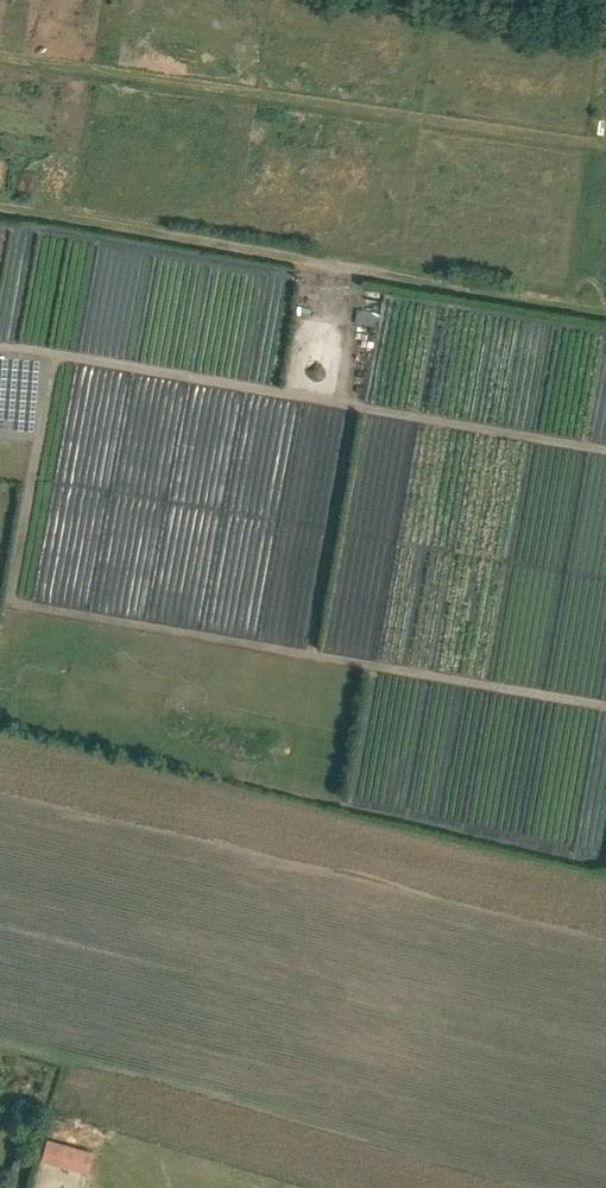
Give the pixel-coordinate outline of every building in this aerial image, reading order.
[(87,1166),(88,1166),(91,1152),(46,1140),(42,1153),(60,1158),(87,1166)]
